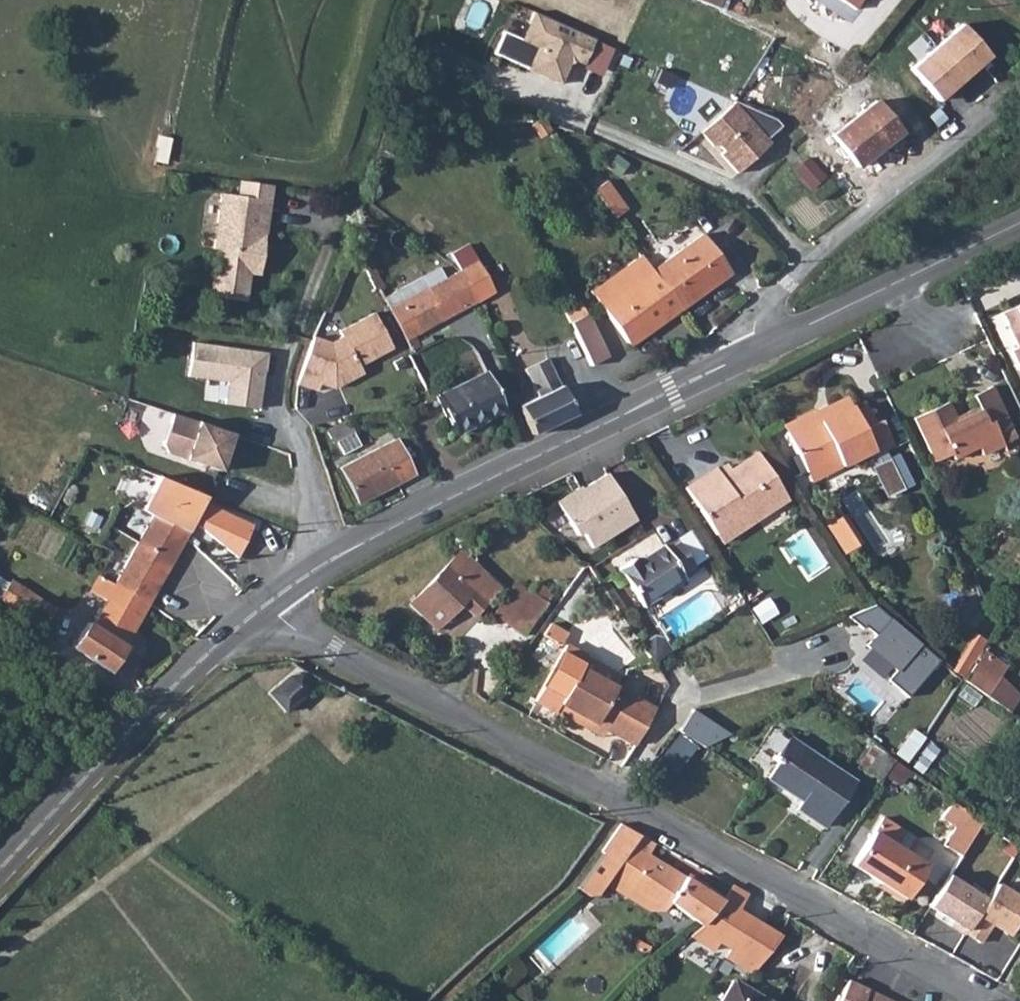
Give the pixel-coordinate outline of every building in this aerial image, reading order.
[(701,1),(725,13),(731,0),(702,0),(701,1)] [(980,99),(1016,67),(1014,64),(1019,59),(1019,40),(1016,44),(1006,55),(968,10),(962,2),(960,0),(941,0),(936,4),(916,21),(956,72),(946,82),(956,94),(967,86),(980,99)] [(582,55),(591,34),(529,8),(517,37),(533,43),(524,65),(557,79),(564,65),(557,62),(561,52),(569,50),(582,55)] [(715,136),(723,144),(719,148),(736,166),(769,136),(765,132),(779,118),(773,112),(733,94),(699,126),(711,139),(715,136)] [(837,129),(831,135),(856,165),(883,144),(900,130),(885,112),(874,99),(837,129)] [(814,187),(827,176),(812,157),(798,168),(814,187)] [(600,178),(588,187),(609,216),(612,214),(621,207),(600,178)] [(236,180),(234,194),(266,199),(268,184),(236,180)] [(234,194),(217,192),(210,246),(231,249),(228,267),(212,265),(208,294),(242,298),(246,271),(256,272),(261,233),(259,233),(260,225),(256,221),(257,216),(264,217),(266,199),(234,194)] [(696,229),(647,268),(676,307),(704,286),(701,281),(723,264),(723,263),(696,229)] [(647,268),(636,252),(585,291),(591,299),(598,307),(623,341),(642,326),(645,331),(660,320),(676,307),(647,268)] [(496,289),(479,258),(459,269),(475,300),(496,289)] [(444,318),(475,300),(459,269),(446,276),(440,266),(384,298),(387,305),(389,309),(405,339),(406,338),(444,318)] [(1006,312),(1019,342),(1019,305),(1006,312)] [(534,306),(524,309),(532,325),(542,320),(534,306)] [(313,337),(297,384),(317,390),(322,377),(329,379),(334,388),(363,373),(359,365),(393,347),(374,312),(339,331),(342,336),(330,343),(313,337)] [(586,314),(568,324),(589,367),(607,359),(586,314)] [(538,396),(519,405),(531,433),(574,412),(546,357),(524,368),(538,396)] [(195,359),(184,408),(210,417),(243,425),(256,373),(195,359)] [(486,375),(480,378),(492,402),(497,411),(503,409),(495,392),(491,383),(486,375)] [(492,402),(480,378),(451,393),(437,400),(443,409),(448,420),(454,432),(497,411),(492,402)] [(948,399),(912,416),(932,458),(950,450),(952,455),(978,443),(981,450),(1004,440),(999,429),(1012,423),(993,382),(973,391),(978,403),(962,411),(964,415),(957,418),(948,399)] [(817,416),(787,430),(807,471),(837,456),(841,464),(865,453),(868,457),(893,445),(881,421),(875,424),(865,405),(853,410),(850,403),(833,410),(835,413),(819,420),(817,416)] [(325,431),(331,442),(343,435),(338,425),(325,431)] [(343,435),(331,442),(338,456),(360,444),(353,431),(343,435)] [(394,439),(340,465),(358,502),(413,474),(394,439)] [(222,466),(211,494),(230,501),(240,474),(257,480),(266,456),(232,443),(222,466)] [(683,484),(712,530),(749,506),(755,515),(787,496),(757,448),(722,471),(716,463),(683,484)] [(193,488),(211,494),(222,466),(204,459),(193,488)] [(562,495),(586,548),(639,525),(615,471),(562,495)] [(157,507),(116,582),(148,603),(192,524),(237,553),(247,534),(252,520),(202,499),(188,494),(184,503),(154,491),(149,503),(157,507)] [(749,506),(712,530),(718,539),(755,515),(749,506)] [(636,552),(619,562),(642,599),(686,573),(684,569),(695,562),(679,538),(668,544),(665,540),(638,555),(636,552)] [(458,548),(407,602),(434,627),(459,601),(471,612),(496,585),(458,548)] [(492,606),(507,616),(529,584),(516,574),(492,606)] [(91,590),(107,598),(116,582),(99,575),(91,590)] [(534,578),(529,584),(545,596),(550,590),(534,578)] [(11,581),(2,597),(43,622),(52,605),(34,595),(11,581)] [(116,582),(107,598),(94,622),(90,620),(75,645),(114,669),(129,645),(127,643),(148,603),(116,582)] [(545,596),(529,584),(507,616),(523,628),(545,596)] [(890,679),(909,696),(942,659),(873,599),(849,626),(899,669),(890,679)] [(651,626),(639,634),(652,654),(672,642),(664,629),(651,626)] [(566,644),(536,700),(558,711),(562,703),(597,721),(636,742),(657,701),(617,681),(616,685),(582,668),(589,656),(566,644)] [(978,649),(970,662),(994,678),(1003,666),(978,649)] [(970,662),(960,678),(983,695),(994,678),(970,662)] [(289,676),(268,694),(284,713),(305,695),(309,686),(309,683),(301,675),(289,676)] [(94,693),(87,703),(92,707),(100,697),(94,693)] [(715,751),(730,730),(696,708),(653,772),(672,784),(701,742),(715,751)] [(765,775),(787,789),(811,751),(785,734),(770,757),(775,760),(765,775)] [(811,751),(787,789),(788,790),(790,788),(801,795),(795,805),(823,824),(853,779),(811,751)] [(894,759),(890,766),(899,772),(903,766),(894,759)] [(972,832),(980,820),(973,816),(950,799),(938,815),(952,825),(941,843),(958,854),(972,832)] [(881,816),(872,831),(905,852),(914,838),(881,816)] [(602,852),(576,887),(586,894),(595,892),(603,880),(615,887),(625,885),(663,910),(669,901),(700,922),(720,900),(647,853),(654,843),(619,822),(599,849),(602,852)] [(872,831),(851,863),(903,897),(924,864),(905,852),(872,831)] [(989,896),(952,872),(929,906),(984,942),(995,925),(1011,935),(1019,921),(1019,892),(1000,879),(989,896)] [(720,900),(700,922),(695,927),(686,933),(695,939),(710,949),(715,939),(727,947),(722,956),(737,966),(748,973),(753,964),(773,939),(777,935),(734,909),(746,893),(730,884),(724,893),(720,900)] [(713,1000),(768,1000),(730,977),(713,1000)] [(836,1000),(874,1000),(865,997),(868,991),(845,981),(836,1000)]
